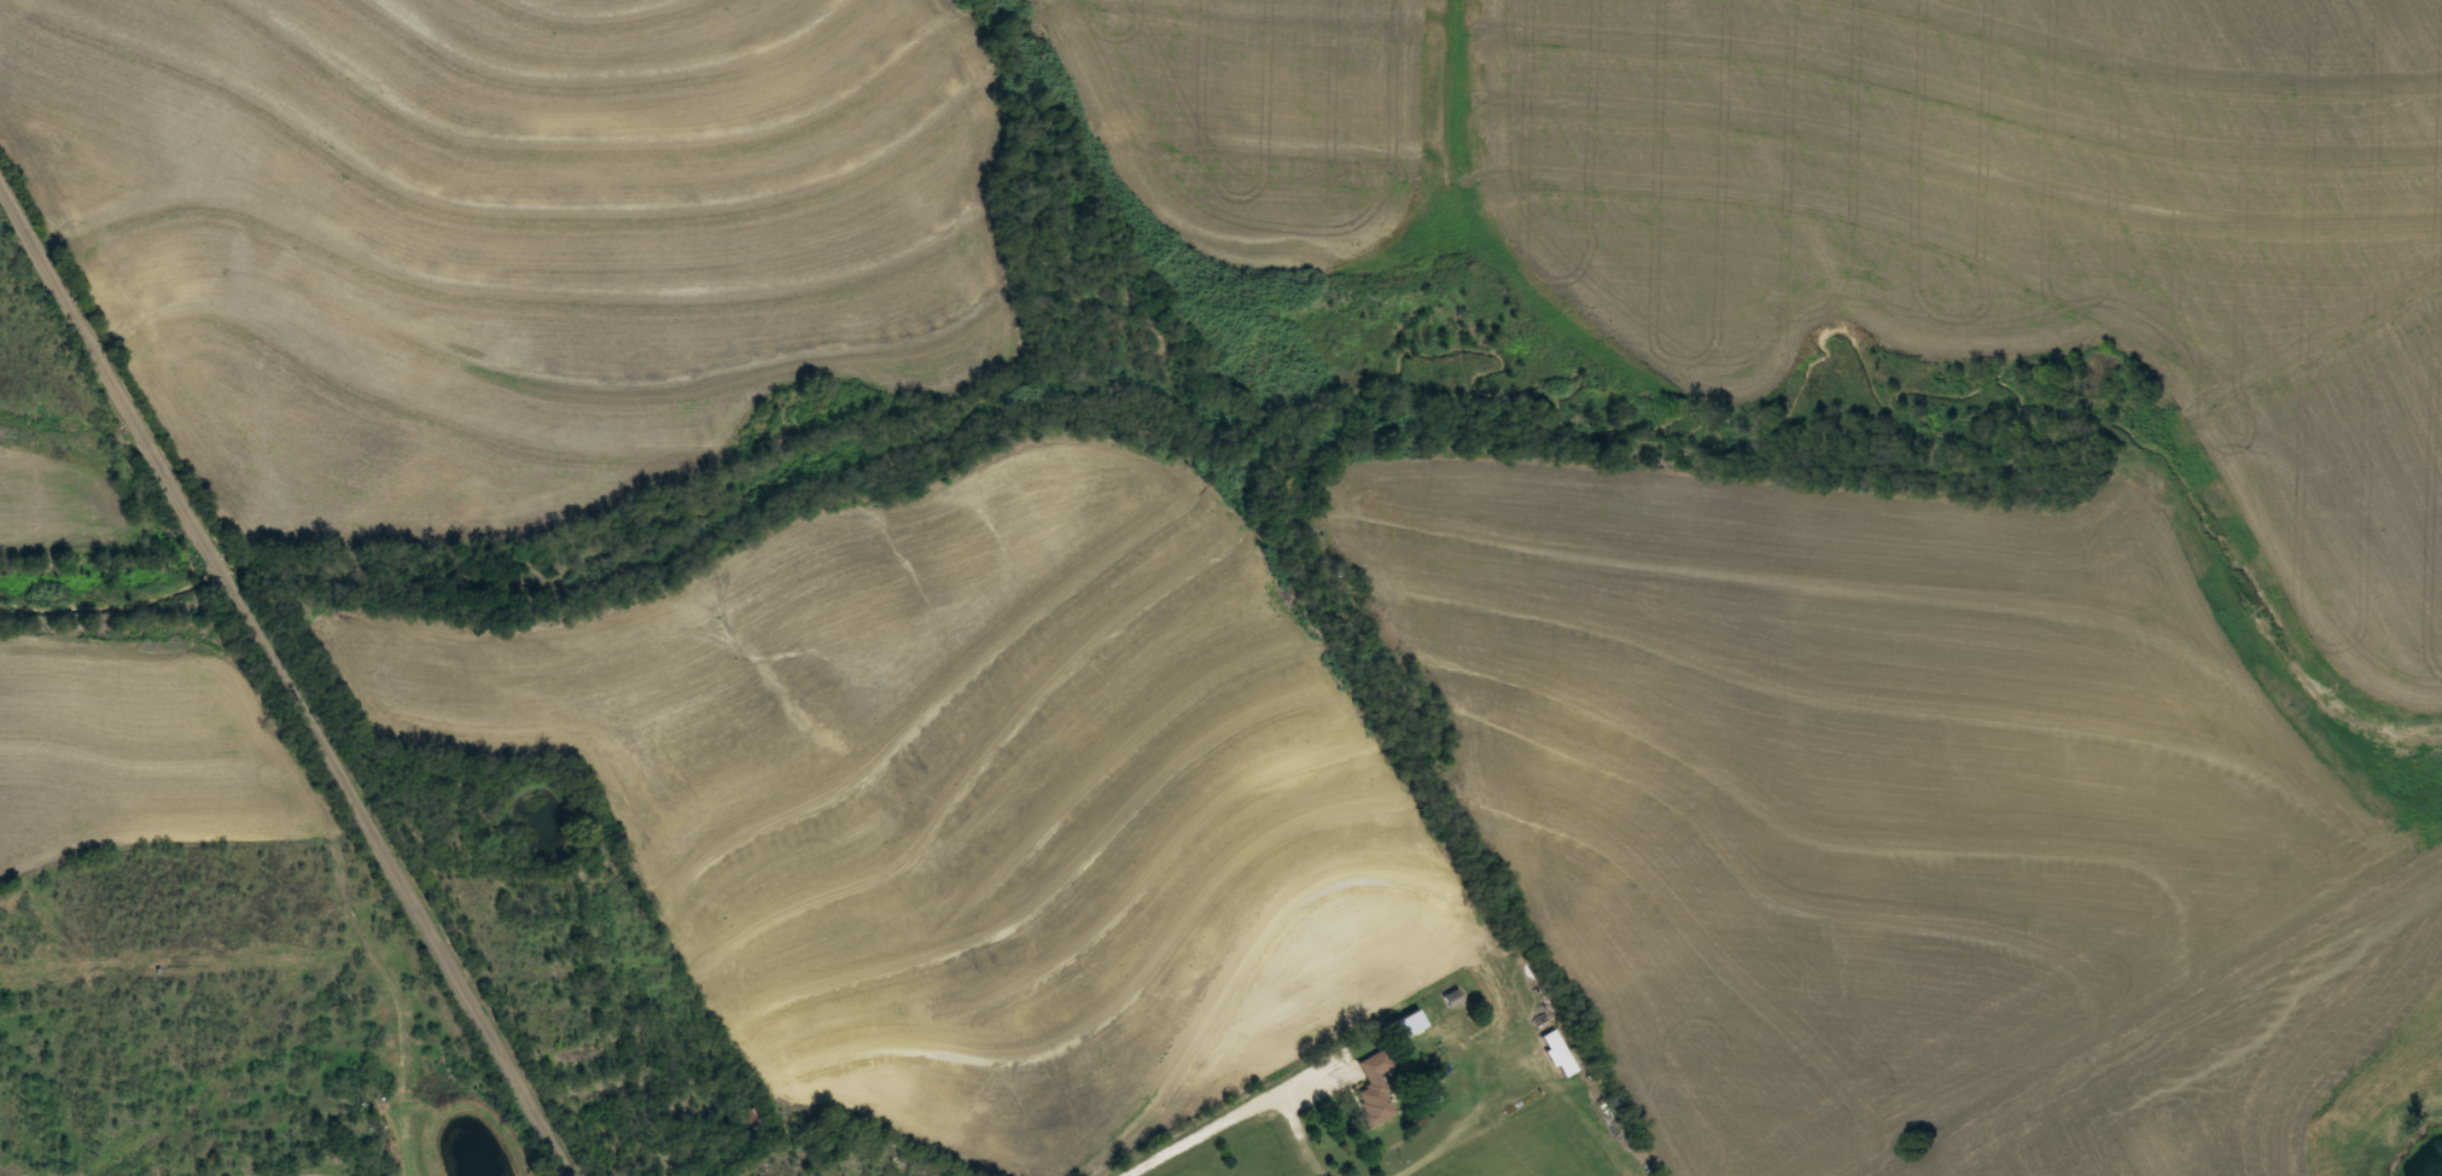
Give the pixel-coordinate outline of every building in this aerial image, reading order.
[(1541,1037),(1562,1079),(1578,1071),(1557,1029),(1541,1037)] [(1401,1115),(1381,1074),(1395,1067),(1386,1049),(1360,1062),(1372,1087),(1356,1095),(1372,1128),(1401,1115)] [(751,1128),(766,1123),(760,1106),(745,1111),(751,1128)]
